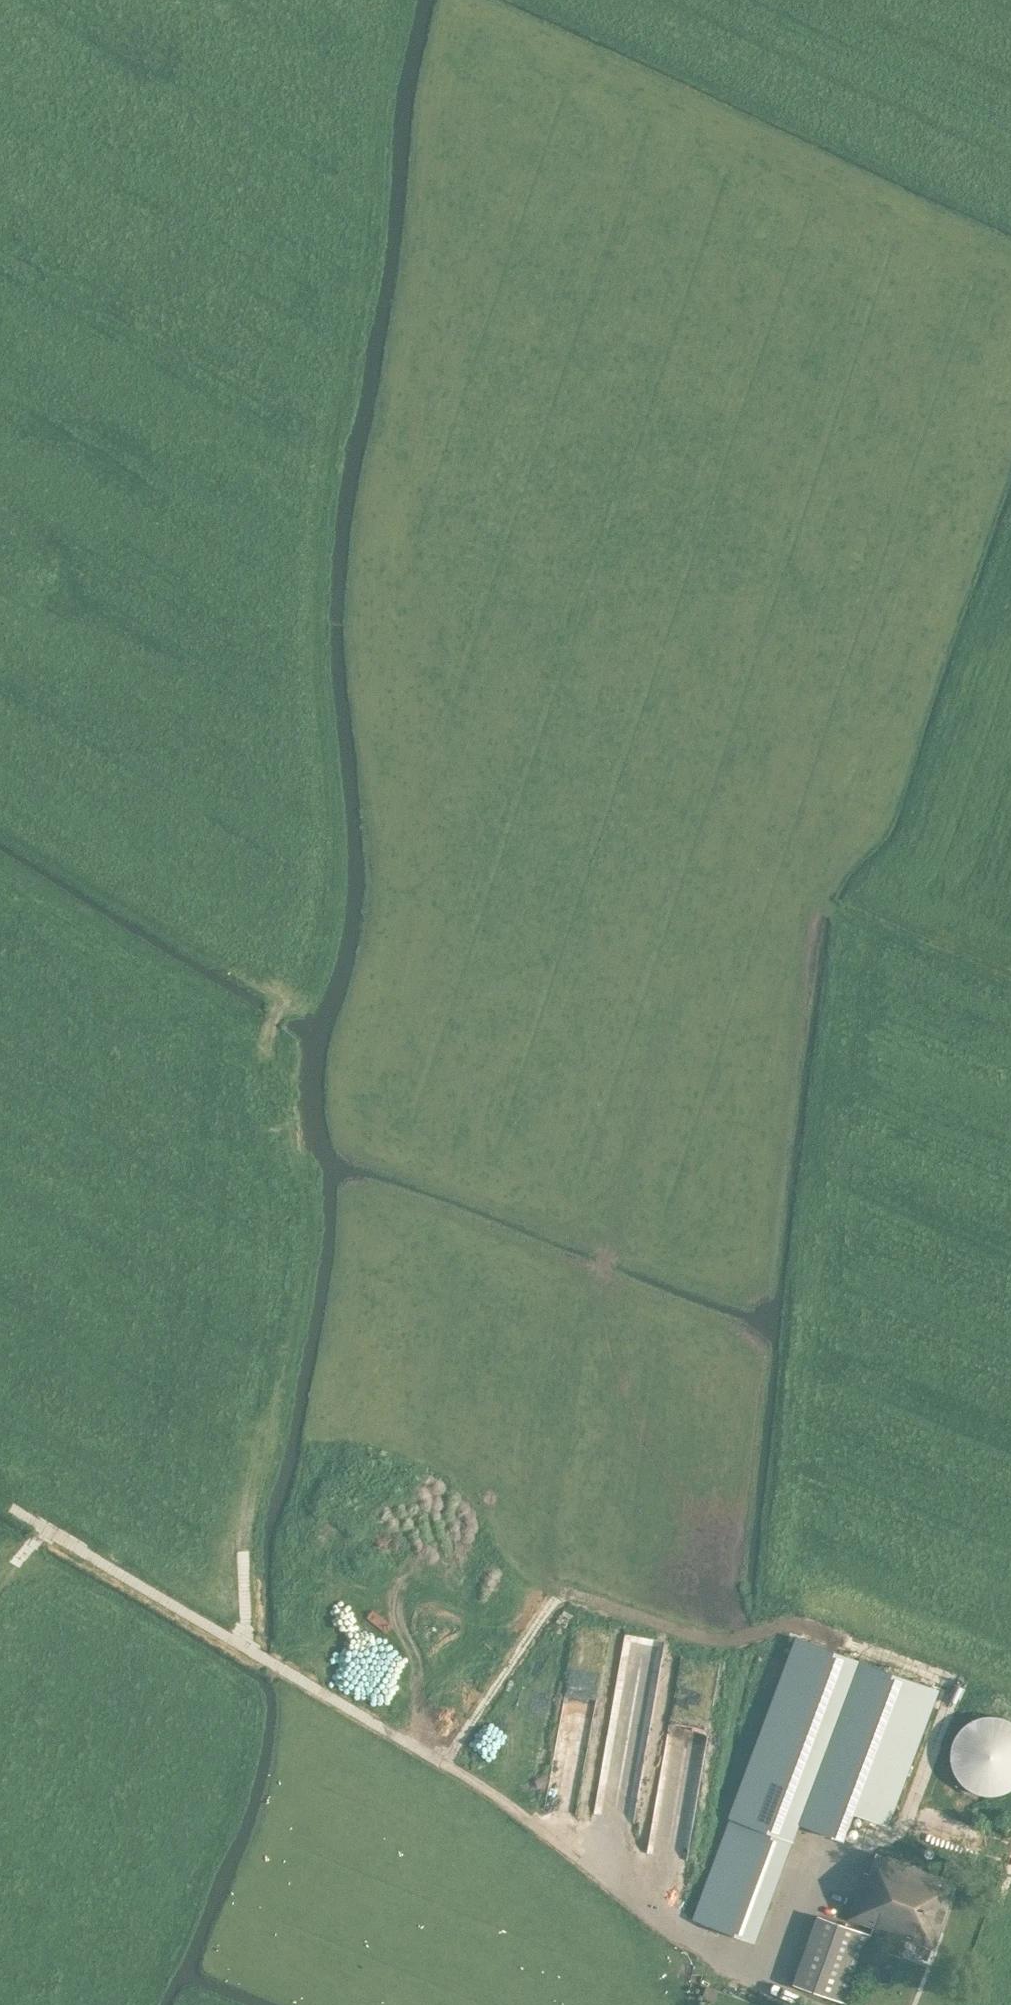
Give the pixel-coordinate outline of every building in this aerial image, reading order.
[(798,1636),(731,1816),(790,1839),(797,1820),(841,1837),(851,1810),(882,1821),(933,1686),(798,1636)] [(790,1839),(731,1816),(693,1917),(752,1939),(790,1839)] [(846,1916),(932,1946),(955,1882),(955,1880),(873,1851),(865,1872),(861,1871),(846,1916)] [(816,1913),(791,1981),(844,2000),(868,1932),(816,1913)]
